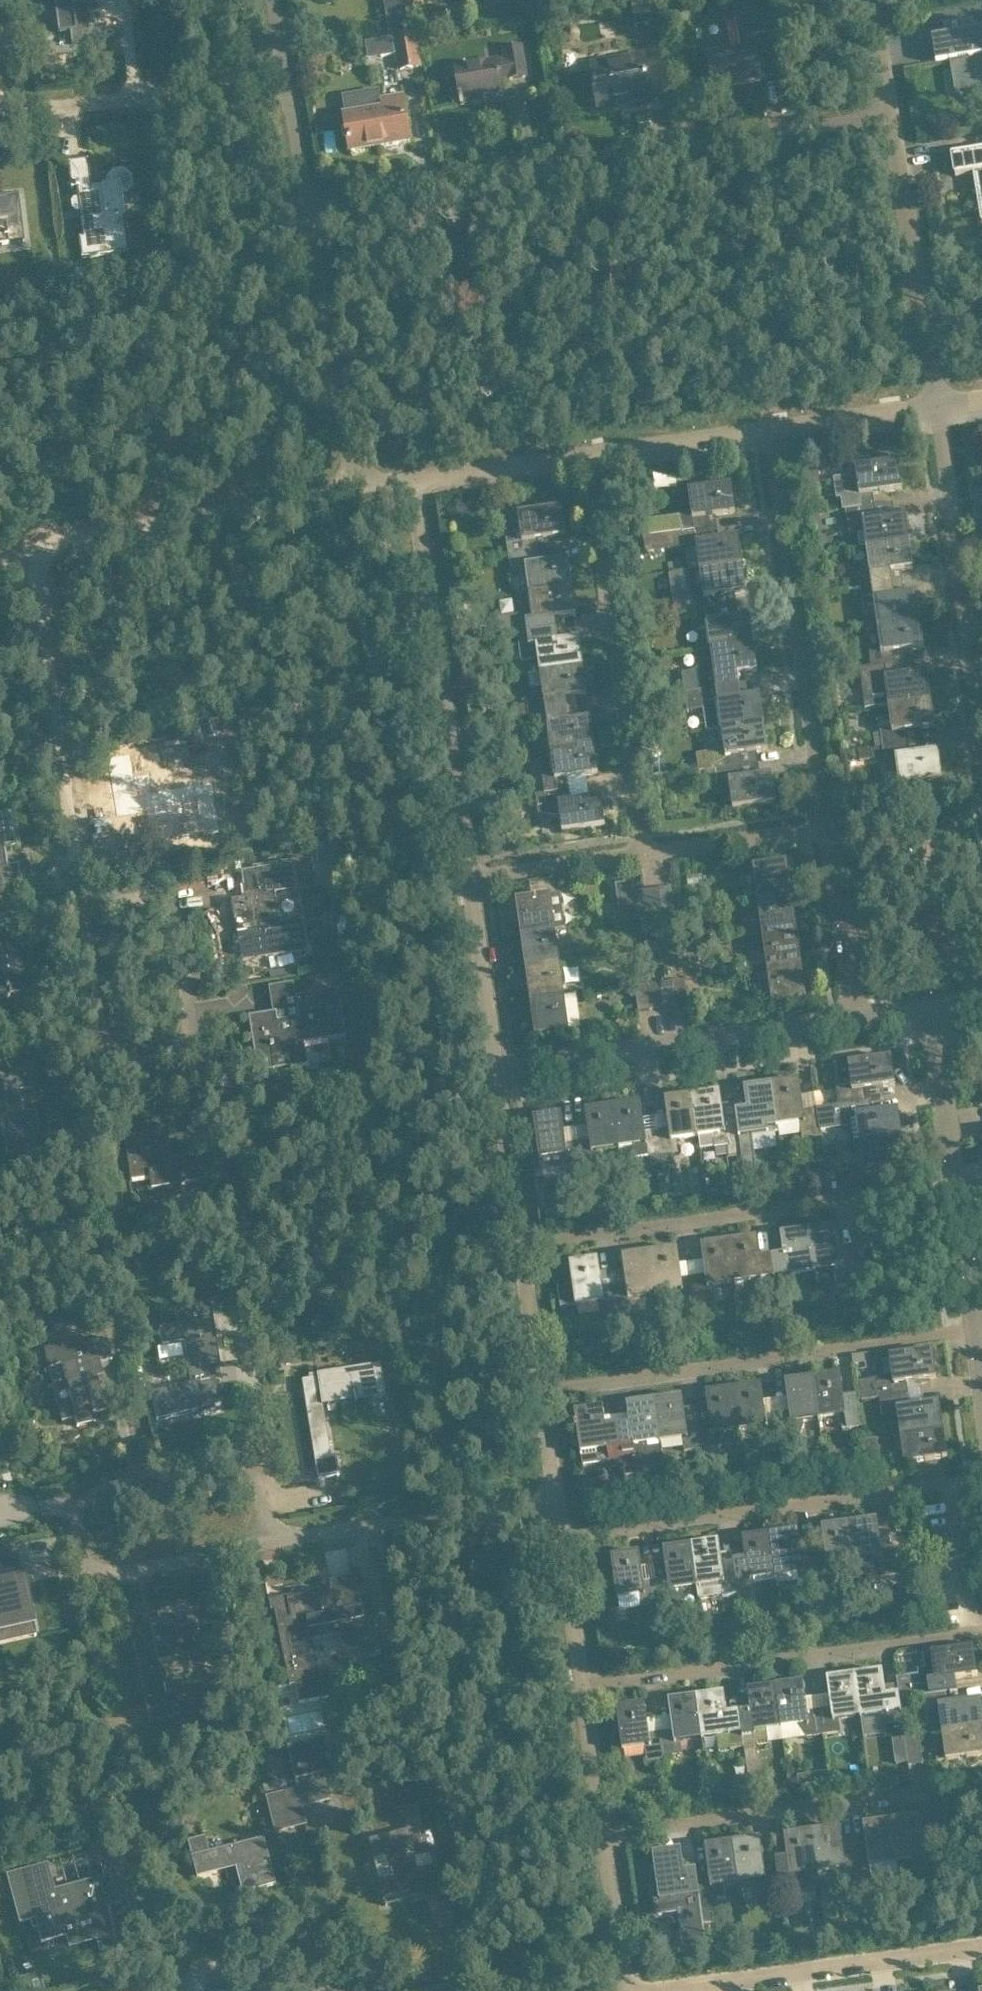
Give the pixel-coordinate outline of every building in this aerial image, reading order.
[(86,7),(98,6),(97,0),(54,0),(58,33),(71,32),(72,44),(71,44),(71,45),(107,40),(105,26),(89,28),(86,7)] [(418,33),(413,0),(388,0),(393,37),(418,33)] [(475,11),(477,25),(536,16),(533,0),(515,0),(511,5),(506,2),(503,7),(499,4),(495,8),(491,5),(488,9),(475,11)] [(636,26),(659,23),(655,0),(632,0),(636,26)] [(770,33),(764,1),(735,6),(743,53),(709,59),(714,88),(762,80),(757,51),(756,51),(753,34),(769,31),(769,33),(770,33)] [(933,38),(937,64),(950,61),(956,97),(967,95),(968,97),(973,96),(973,94),(981,93),(981,30),(976,31),(974,20),(964,22),(944,25),(946,36),(933,38)] [(389,38),(384,39),(386,56),(396,55),(399,69),(422,65),(417,37),(394,40),(393,37),(389,38)] [(510,79),(526,77),(521,47),(507,49),(509,61),(455,70),(461,105),(481,102),(481,98),(505,94),(502,78),(510,77),(510,79)] [(651,99),(648,79),(644,56),(591,65),(596,88),(599,108),(617,105),(616,100),(630,97),(631,102),(651,99)] [(361,93),(344,96),(347,116),(345,116),(351,152),(411,142),(410,136),(411,136),(411,132),(409,132),(403,97),(381,101),(383,110),(364,113),(362,104),(361,93)] [(953,155),(956,176),(974,174),(977,173),(979,183),(976,183),(981,221),(981,150),(972,151),(953,155)] [(92,191),(88,160),(68,162),(71,188),(77,188),(78,199),(74,199),(71,202),(72,210),(75,213),(80,212),(83,238),(80,238),(82,257),(127,251),(122,218),(124,217),(121,196),(126,195),(132,187),(131,177),(123,170),(112,171),(106,180),(106,185),(101,185),(102,190),(92,191)] [(9,244),(8,243),(24,240),(21,214),(18,194),(0,196),(0,246),(9,244)] [(851,477),(835,479),(835,482),(837,499),(842,498),(843,510),(846,510),(875,506),(873,494),(903,490),(901,477),(899,477),(897,463),(897,462),(861,467),(856,467),(856,468),(857,468),(859,479),(852,480),(851,477)] [(819,472),(806,474),(808,486),(821,484),(819,472)] [(680,517),(648,521),(650,537),(675,534),(682,533),(708,529),(707,517),(716,516),(736,513),(734,500),(732,501),(730,486),(732,486),(732,485),(689,491),(676,493),(680,516),(680,517)] [(875,506),(846,510),(847,522),(848,530),(849,534),(859,533),(860,544),(861,548),(869,547),(909,542),(909,541),(908,541),(904,515),(904,514),(895,515),(877,518),(875,506)] [(519,509),(503,511),(509,557),(538,553),(537,540),(566,536),(564,524),(562,524),(560,509),(562,509),(562,508),(520,514),(519,509)] [(820,514),(808,516),(811,535),(822,533),(820,514)] [(650,537),(646,538),(648,551),(684,546),(684,547),(684,551),(698,549),(701,571),(741,565),(738,538),(740,538),(739,537),(719,540),(710,541),(708,529),(682,533),(675,534),(650,537)] [(871,562),(854,565),(855,577),(857,589),(860,589),(893,584),(891,572),(902,571),(914,569),(912,556),(910,557),(908,542),(909,542),(869,547),(871,562)] [(538,553),(509,557),(511,574),(525,572),(528,594),(571,588),(568,561),(569,561),(569,560),(540,564),(538,553)] [(701,571),(670,575),(675,614),(693,612),(719,608),(718,596),(736,594),(747,592),(745,580),(743,580),(741,565),(701,571)] [(829,580),(819,582),(821,592),(830,590),(829,580)] [(871,587),(860,589),(862,600),(862,607),(874,605),(877,627),(920,621),(920,620),(919,620),(915,594),(915,593),(905,594),(895,596),(893,584),(886,585),(871,587)] [(522,617),(501,620),(503,637),(502,637),(502,638),(518,636),(524,635),(549,632),(557,630),(556,618),(565,617),(577,616),(575,603),(573,603),(571,588),(528,594),(517,596),(517,597),(519,597),(522,617)] [(721,620),(719,608),(693,612),(696,630),(707,629),(710,650),(752,644),(749,617),(751,617),(750,616),(721,620)] [(879,642),(868,643),(869,651),(870,656),(872,668),(897,664),(895,652),(908,651),(925,648),(923,636),(921,636),(919,621),(920,621),(877,627),(879,642)] [(524,635),(518,636),(521,661),(541,658),(543,673),(582,667),(578,641),(580,640),(580,639),(568,641),(559,642),(557,630),(549,632),(524,635)] [(691,673),(683,674),(685,694),(706,691),(716,689),(730,687),(740,686),(738,674),(746,673),(758,671),(756,659),(754,659),(752,644),(710,650),(705,651),(705,654),(705,658),(702,665),(697,670),(691,673)] [(872,668),(860,669),(866,709),(888,706),(931,700),(931,699),(930,700),(926,673),(928,673),(928,672),(911,674),(899,676),(897,664),(872,668)] [(545,688),(531,690),(533,700),(535,714),(560,711),(568,710),(566,698),(588,695),(586,682),(584,683),(582,667),(543,673),(545,688)] [(489,681),(466,683),(466,689),(490,686),(489,681)] [(706,691),(685,694),(688,712),(705,710),(707,731),(718,729),(721,729),(763,723),(760,697),(760,695),(749,697),(741,698),(740,686),(730,687),(716,689),(706,691)] [(881,733),(874,734),(874,736),(876,748),(883,747),(908,744),(906,732),(923,729),(936,727),(934,715),(932,715),(930,701),(931,700),(888,706),(890,723),(891,728),(881,729),(881,733)] [(545,713),(535,714),(536,726),(536,727),(537,732),(540,732),(543,753),(551,752),(593,747),(590,720),(589,719),(579,720),(570,722),(568,710),(560,711),(547,713),(545,713)] [(721,745),(709,752),(709,753),(710,759),(711,771),(714,770),(741,766),(740,755),(757,752),(769,751),(768,738),(765,738),(763,723),(721,729),(718,729),(721,745)] [(908,744),(883,747),(884,758),(884,759),(885,761),(886,772),(898,770),(900,786),(941,780),(941,779),(937,753),(937,751),(927,753),(910,755),(908,744)] [(543,753),(540,754),(543,776),(544,782),(546,793),(571,790),(569,778),(587,776),(599,774),(597,762),(595,762),(593,747),(551,752),(543,753)] [(127,754),(107,757),(107,759),(108,758),(108,761),(107,761),(110,780),(111,780),(114,798),(117,813),(117,816),(120,816),(145,812),(147,823),(150,823),(153,844),(220,833),(218,826),(217,822),(218,822),(211,782),(210,782),(196,784),(192,785),(184,786),(178,787),(174,788),(170,788),(162,790),(162,789),(160,790),(157,790),(157,791),(153,791),(152,791),(151,787),(152,787),(150,773),(134,776),(131,754),(130,754),(127,754)] [(741,766),(714,770),(717,788),(733,786),(733,787),(736,807),(733,807),(734,809),(776,803),(776,802),(774,802),(771,776),(773,775),(773,774),(743,779),(741,766)] [(546,793),(536,795),(538,814),(548,812),(549,816),(563,817),(565,831),(565,832),(604,826),(604,825),(600,799),(600,798),(590,800),(572,802),(571,790),(546,793)] [(4,900),(23,897),(21,883),(19,864),(7,866),(4,847),(15,845),(10,813),(0,814),(0,900),(4,900)] [(246,897),(230,900),(231,904),(232,909),(231,909),(233,919),(235,930),(235,932),(235,934),(236,934),(241,962),(306,951),(301,922),(297,923),(286,925),(281,925),(280,925),(279,924),(277,912),(280,911),(279,907),(276,907),(274,895),(275,895),(275,893),(276,893),(281,892),(292,890),(292,891),(296,890),(290,852),(242,860),(244,871),(240,872),(240,874),(242,874),(243,883),(242,884),(242,886),(244,886),(246,897)] [(336,853),(314,857),(318,881),(340,877),(336,853)] [(732,887),(718,889),(721,906),(759,901),(792,897),(788,863),(788,862),(754,867),(741,869),(743,886),(732,887)] [(634,884),(618,886),(622,920),(639,918),(635,893),(634,884)] [(672,887),(660,889),(663,914),(666,914),(676,912),(675,906),(673,894),(672,887)] [(660,889),(648,891),(651,916),(654,916),(663,914),(660,889)] [(648,891),(635,893),(639,918),(651,916),(648,891)] [(565,928),(560,894),(517,900),(517,901),(518,901),(523,934),(555,930),(565,928)] [(764,935),(797,930),(792,897),(759,901),(764,935)] [(527,968),(560,963),(555,930),(523,934),(527,968)] [(769,968),(801,964),(797,930),(764,935),(769,968)] [(658,942),(645,943),(646,951),(659,950),(658,942)] [(19,943),(0,945),(0,999),(10,997),(10,995),(26,993),(19,943)] [(673,948),(664,949),(665,958),(675,956),(673,948)] [(532,1001),(565,997),(560,963),(527,968),(532,1001)] [(769,968),(755,970),(760,1004),(773,1003),(807,998),(807,997),(806,997),(801,964),(769,968)] [(665,971),(666,983),(673,982),(685,980),(684,968),(665,971)] [(685,980),(673,982),(676,1007),(689,1005),(685,980)] [(666,983),(660,984),(664,1009),(676,1007),(673,982),(666,983)] [(660,984),(648,985),(651,1010),(664,1009),(660,984)] [(648,985),(630,988),(631,995),(637,995),(639,1012),(651,1010),(648,985)] [(268,1014),(248,1017),(257,1073),(274,1070),(307,1065),(304,1049),(303,1043),(327,1039),(345,1036),(338,990),(321,993),(320,993),(295,997),(296,1003),(299,1018),(277,1021),(276,1013),(272,1013),(268,1014)] [(581,1028),(577,995),(565,997),(532,1001),(537,1035),(536,1035),(536,1036),(582,1029),(582,1028),(581,1028)] [(840,1087),(836,1088),(837,1094),(839,1105),(839,1106),(868,1102),(866,1090),(879,1088),(896,1085),(894,1073),(892,1073),(890,1058),(890,1057),(849,1063),(838,1065),(838,1066),(840,1087)] [(367,1077),(356,1079),(358,1094),(370,1092),(367,1077)] [(788,1084),(773,1086),(778,1125),(800,1122),(801,1129),(803,1142),(809,1141),(821,1139),(820,1129),(817,1109),(805,1110),(804,1110),(802,1096),(800,1080),(787,1082),(788,1084)] [(748,1109),(736,1111),(737,1119),(740,1138),(740,1144),(742,1155),(743,1164),(756,1162),(753,1136),(780,1132),(778,1125),(773,1086),(746,1090),(745,1090),(746,1094),(748,1109)] [(709,1095),(694,1097),(699,1136),(700,1139),(701,1150),(715,1148),(715,1149),(728,1147),(729,1157),(742,1155),(740,1144),(740,1138),(737,1119),(725,1121),(723,1105),(721,1091),(708,1093),(709,1095)] [(670,1129),(658,1130),(662,1155),(663,1165),(675,1163),(674,1154),(680,1153),(678,1139),(699,1136),(694,1097),(667,1101),(666,1101),(668,1116),(670,1129)] [(629,1106),(615,1108),(620,1148),(634,1146),(636,1159),(650,1157),(652,1167),(663,1165),(662,1155),(658,1130),(646,1132),(644,1119),(642,1102),(629,1104),(629,1106)] [(823,1108),(817,1109),(820,1129),(849,1125),(851,1144),(863,1143),(901,1137),(897,1110),(897,1109),(883,1112),(870,1113),(868,1102),(839,1106),(839,1105),(823,1108)] [(591,1140),(579,1141),(582,1166),(594,1165),(600,1164),(598,1151),(620,1148),(615,1108),(588,1112),(587,1112),(589,1127),(591,1140)] [(536,1119),(535,1119),(540,1160),(541,1165),(542,1172),(564,1169),(570,1168),(582,1166),(579,1141),(567,1143),(565,1130),(563,1114),(550,1115),(550,1117),(536,1119)] [(201,1181),(194,1134),(167,1138),(168,1149),(147,1152),(144,1135),(124,1138),(131,1181),(150,1178),(151,1190),(161,1189),(162,1194),(162,1195),(164,1196),(165,1197),(166,1198),(168,1199),(171,1199),(172,1199),(174,1199),(176,1198),(178,1197),(180,1195),(181,1193),(182,1191),(182,1190),(181,1186),(185,1185),(185,1183),(201,1181)] [(901,1137),(863,1143),(866,1169),(866,1170),(874,1169),(907,1165),(905,1152),(903,1152),(901,1137)] [(827,1176),(841,1174),(837,1147),(823,1149),(827,1176)] [(116,1164),(105,1165),(107,1177),(117,1176),(116,1164)] [(825,1230),(809,1232),(815,1272),(835,1269),(838,1288),(857,1285),(870,1284),(869,1277),(866,1253),(852,1254),(841,1256),(840,1247),(837,1226),(824,1228),(825,1230)] [(784,1254),(772,1256),(774,1265),(775,1277),(777,1290),(789,1289),(796,1288),(794,1275),(815,1272),(809,1232),(783,1236),(782,1236),(784,1254)] [(745,1241),(730,1243),(736,1282),(758,1279),(760,1293),(765,1292),(777,1290),(775,1277),(774,1265),(772,1256),(760,1258),(758,1237),(745,1239),(745,1241)] [(706,1275),(694,1276),(696,1288),(698,1301),(699,1307),(722,1303),(720,1294),(737,1291),(736,1282),(730,1243),(703,1247),(702,1247),(704,1261),(706,1275)] [(666,1252),(652,1254),(657,1293),(680,1290),(682,1304),(686,1303),(698,1301),(696,1288),(694,1276),(683,1278),(681,1264),(678,1249),(666,1250),(666,1252)] [(627,1286),(615,1288),(617,1299),(618,1310),(619,1312),(629,1311),(630,1311),(635,1310),(634,1297),(657,1293),(652,1254),(624,1258),(623,1258),(625,1272),(627,1286)] [(574,1285),(558,1287),(561,1307),(577,1305),(578,1304),(600,1301),(601,1312),(601,1315),(603,1327),(605,1326),(619,1325),(620,1324),(619,1312),(618,1310),(617,1299),(615,1288),(603,1289),(601,1272),(599,1260),(586,1261),(587,1263),(572,1265),(571,1265),(574,1285)] [(166,1389),(150,1393),(157,1420),(172,1417),(198,1410),(199,1414),(215,1411),(214,1407),(221,1405),(219,1396),(224,1394),(224,1393),(219,1394),(215,1378),(212,1378),(210,1369),(220,1367),(213,1318),(210,1303),(175,1308),(177,1324),(160,1326),(162,1344),(184,1341),(190,1383),(166,1389)] [(49,1348),(44,1349),(49,1368),(62,1365),(71,1403),(58,1406),(62,1422),(75,1419),(77,1427),(95,1423),(93,1414),(111,1410),(108,1395),(102,1397),(96,1377),(103,1375),(100,1362),(112,1360),(107,1338),(89,1342),(84,1344),(83,1340),(62,1345),(49,1348)] [(881,1379),(859,1382),(862,1401),(880,1399),(909,1395),(907,1383),(937,1378),(935,1366),(933,1366),(931,1352),(931,1350),(890,1356),(884,1357),(878,1358),(881,1379)] [(290,1351),(277,1353),(278,1367),(286,1366),(291,1359),(290,1351)] [(308,1390),(304,1391),(307,1409),(309,1422),(315,1459),(318,1479),(340,1476),(337,1456),(331,1457),(323,1406),(321,1397),(352,1392),(353,1402),(385,1397),(380,1365),(336,1371),(317,1374),(309,1376),(309,1379),(306,1380),(306,1381),(308,1390)] [(829,1377),(814,1380),(820,1419),(841,1416),(843,1429),(848,1428),(862,1426),(861,1417),(858,1402),(857,1402),(846,1403),(845,1399),(841,1374),(829,1376),(829,1377)] [(790,1411),(778,1413),(782,1437),(796,1435),(799,1435),(801,1435),(805,1423),(805,1421),(820,1419),(814,1380),(788,1383),(786,1384),(788,1398),(790,1411)] [(750,1389),(735,1391),(741,1431),(763,1427),(765,1440),(770,1439),(771,1439),(782,1437),(778,1413),(766,1415),(764,1401),(762,1385),(750,1387),(750,1389)] [(711,1422),(699,1424),(703,1449),(716,1447),(721,1447),(725,1433),(741,1431),(735,1391),(708,1395),(707,1395),(709,1405),(711,1422)] [(909,1395),(880,1399),(881,1401),(882,1410),(883,1416),(900,1414),(903,1435),(942,1429),(939,1403),(939,1402),(911,1406),(909,1395)] [(671,1400),(656,1402),(661,1442),(684,1438),(686,1452),(691,1451),(696,1450),(702,1449),(703,1449),(699,1424),(687,1426),(685,1409),(683,1396),(670,1398),(671,1400)] [(630,1424),(619,1426),(620,1435),(623,1458),(624,1460),(624,1465),(626,1476),(642,1474),(642,1469),(640,1457),(641,1457),(661,1454),(663,1454),(661,1442),(656,1402),(629,1406),(628,1406),(629,1414),(630,1424)] [(577,1424),(575,1424),(576,1429),(578,1429),(579,1437),(581,1448),(581,1453),(583,1466),(599,1463),(610,1462),(611,1462),(612,1466),(619,1465),(624,1465),(624,1460),(623,1458),(620,1435),(619,1426),(607,1427),(605,1417),(604,1407),(591,1409),(591,1411),(577,1413),(576,1413),(577,1424)] [(942,1429),(903,1435),(907,1462),(907,1463),(948,1458),(947,1445),(945,1445),(942,1429)] [(862,1430),(854,1431),(855,1440),(863,1439),(862,1430)] [(868,1469),(882,1467),(878,1437),(864,1440),(868,1469)] [(671,1506),(669,1492),(657,1494),(659,1508),(671,1506)] [(866,1523),(851,1525),(856,1565),(859,1581),(886,1578),(899,1576),(895,1547),(882,1549),(878,1519),(865,1521),(866,1523)] [(827,1557),(815,1558),(817,1571),(819,1584),(831,1582),(837,1581),(835,1568),(856,1565),(851,1525),(824,1529),(823,1529),(825,1543),(826,1546),(827,1557)] [(787,1534),(771,1536),(777,1576),(799,1573),(800,1573),(802,1586),(807,1585),(819,1584),(817,1571),(815,1558),(803,1560),(802,1550),(801,1547),(799,1530),(786,1532),(787,1534)] [(748,1568),(736,1569),(738,1581),(739,1595),(752,1593),(755,1593),(758,1592),(757,1584),(778,1581),(777,1576),(771,1536),(745,1540),(744,1540),(745,1551),(746,1559),(748,1568)] [(707,1545),(692,1547),(698,1587),(700,1600),(722,1597),(727,1596),(739,1595),(738,1581),(736,1569),(724,1571),(721,1554),(720,1541),(707,1543),(707,1545)] [(668,1579),(657,1580),(658,1592),(660,1605),(672,1604),(684,1602),(682,1589),(698,1587),(692,1547),(666,1551),(664,1551),(666,1563),(668,1579)] [(614,1558),(612,1558),(618,1598),(619,1597),(641,1594),(643,1608),(648,1607),(655,1606),(660,1605),(658,1592),(657,1580),(645,1582),(642,1566),(640,1552),(628,1554),(628,1556),(614,1558)] [(32,1623),(33,1623),(25,1583),(23,1583),(18,1585),(16,1577),(25,1575),(25,1574),(21,1575),(17,1555),(13,1556),(0,1559),(0,1630),(32,1623)] [(288,1604),(274,1607),(274,1609),(278,1626),(283,1625),(292,1669),(286,1670),(290,1686),(296,1685),(299,1704),(329,1698),(325,1678),(319,1679),(311,1640),(309,1630),(338,1625),(340,1635),(340,1638),(341,1641),(343,1643),(345,1646),(348,1647),(351,1648),(354,1648),(357,1648),(360,1646),(362,1644),(364,1642),(365,1639),(366,1636),(365,1633),(365,1630),(376,1628),(370,1596),(359,1598),(355,1578),(330,1582),(331,1590),(321,1592),(318,1591),(315,1591),(312,1592),(309,1593),(307,1595),(291,1598),(287,1599),(288,1604)] [(152,1630),(149,1617),(128,1621),(128,1620),(127,1620),(149,1723),(180,1716),(175,1693),(165,1695),(158,1659),(201,1650),(194,1618),(159,1625),(160,1628),(152,1630)] [(783,1626),(770,1627),(771,1640),(784,1638),(783,1626)] [(663,1633),(650,1634),(652,1646),(664,1645),(663,1633)] [(922,1681),(913,1682),(915,1697),(922,1696),(926,1695),(930,1695),(951,1692),(949,1679),(956,1678),(979,1675),(977,1663),(975,1663),(973,1648),(973,1647),(962,1649),(932,1653),(927,1654),(929,1667),(929,1669),(920,1670),(922,1681)] [(871,1675),(856,1677),(862,1718),(884,1715),(885,1726),(891,1725),(904,1724),(903,1714),(900,1699),(899,1699),(887,1700),(885,1686),(883,1671),(871,1673),(871,1675)] [(832,1708),(820,1710),(824,1735),(841,1733),(839,1721),(862,1718),(856,1677),(829,1680),(828,1681),(830,1694),(830,1695),(832,1708)] [(792,1686),(777,1688),(783,1730),(799,1727),(806,1737),(812,1737),(824,1735),(820,1710),(808,1712),(806,1698),(804,1682),(792,1684),(792,1686)] [(753,1719),(741,1721),(743,1735),(743,1737),(743,1738),(745,1748),(745,1750),(745,1751),(747,1760),(758,1759),(756,1750),(756,1745),(763,1744),(769,1743),(767,1732),(783,1730),(777,1688),(750,1691),(749,1692),(752,1710),(753,1719)] [(922,1696),(924,1713),(928,1712),(931,1734),(943,1732),(981,1727),(981,1712),(981,1701),(980,1700),(959,1702),(955,1703),(952,1703),(951,1692),(930,1695),(926,1695),(922,1696)] [(713,1697),(698,1699),(704,1741),(718,1739),(719,1751),(733,1750),(745,1748),(743,1738),(743,1737),(743,1735),(741,1721),(729,1723),(728,1713),(725,1693),(712,1695),(713,1697)] [(674,1730),(662,1732),(665,1757),(666,1757),(683,1754),(682,1744),(704,1741),(698,1699),(671,1702),(670,1703),(672,1717),(674,1730)] [(619,1710),(618,1710),(623,1749),(624,1749),(646,1746),(648,1764),(660,1763),(666,1762),(666,1757),(665,1757),(662,1732),(650,1733),(648,1720),(646,1704),(633,1706),(633,1708),(619,1710)] [(936,1749),(938,1762),(947,1761),(981,1756),(981,1727),(943,1732),(944,1738),(946,1747),(936,1749)] [(909,1766),(923,1764),(920,1735),(906,1737),(909,1766)] [(306,1742),(287,1747),(295,1780),(322,1773),(332,1771),(326,1747),(308,1752),(306,1742)] [(879,1768),(870,1769),(871,1778),(880,1777),(879,1768)] [(322,1773),(295,1780),(295,1782),(302,1808),(330,1801),(322,1773)] [(827,1773),(799,1776),(800,1789),(828,1784),(827,1773)] [(286,1790),(265,1796),(274,1830),(306,1822),(302,1809),(302,1808),(295,1782),(285,1784),(286,1790)] [(407,1830),(367,1841),(373,1861),(384,1858),(389,1877),(378,1880),(383,1899),(408,1892),(412,1904),(441,1896),(429,1853),(441,1850),(428,1802),(402,1809),(407,1830)] [(907,1820),(892,1822),(898,1863),(916,1860),(917,1872),(920,1872),(927,1871),(940,1869),(936,1844),(936,1840),(923,1841),(920,1816),(907,1818),(907,1820)] [(868,1853),(856,1855),(860,1880),(872,1878),(878,1877),(899,1874),(898,1863),(892,1822),(866,1826),(864,1826),(868,1853)] [(828,1831),(813,1833),(819,1874),(841,1871),(843,1882),(848,1882),(860,1880),(856,1855),(845,1857),(840,1827),(828,1829),(828,1831)] [(788,1859),(776,1861),(777,1866),(779,1879),(781,1891),(781,1895),(799,1892),(821,1889),(819,1874),(813,1833),(786,1837),(785,1837),(788,1859)] [(205,1837),(187,1841),(197,1878),(198,1877),(197,1876),(235,1867),(242,1893),(275,1885),(263,1838),(209,1852),(205,1837)] [(749,1842),(734,1844),(740,1885),(755,1883),(763,1893),(764,1893),(768,1893),(781,1891),(779,1879),(777,1866),(765,1868),(761,1838),(748,1840),(749,1842)] [(710,1876),(698,1877),(700,1891),(701,1896),(702,1902),(713,1900),(717,1900),(726,1899),(725,1887),(740,1885),(734,1844),(707,1848),(706,1848),(708,1862),(710,1876)] [(655,1855),(654,1855),(659,1891),(655,1892),(657,1912),(686,1908),(689,1932),(683,1933),(685,1949),(708,1946),(705,1925),(702,1902),(701,1896),(700,1891),(698,1877),(697,1869),(685,1871),(684,1866),(682,1849),(669,1851),(669,1853),(655,1855)] [(22,1870),(6,1875),(10,1889),(19,1924),(31,1921),(33,1928),(37,1927),(41,1942),(65,1936),(68,1946),(97,1938),(96,1934),(112,1930),(111,1924),(111,1923),(102,1890),(99,1879),(91,1881),(55,1890),(53,1884),(48,1864),(22,1870)] [(18,1977),(21,1990),(46,1990),(43,1973),(18,1977)]
